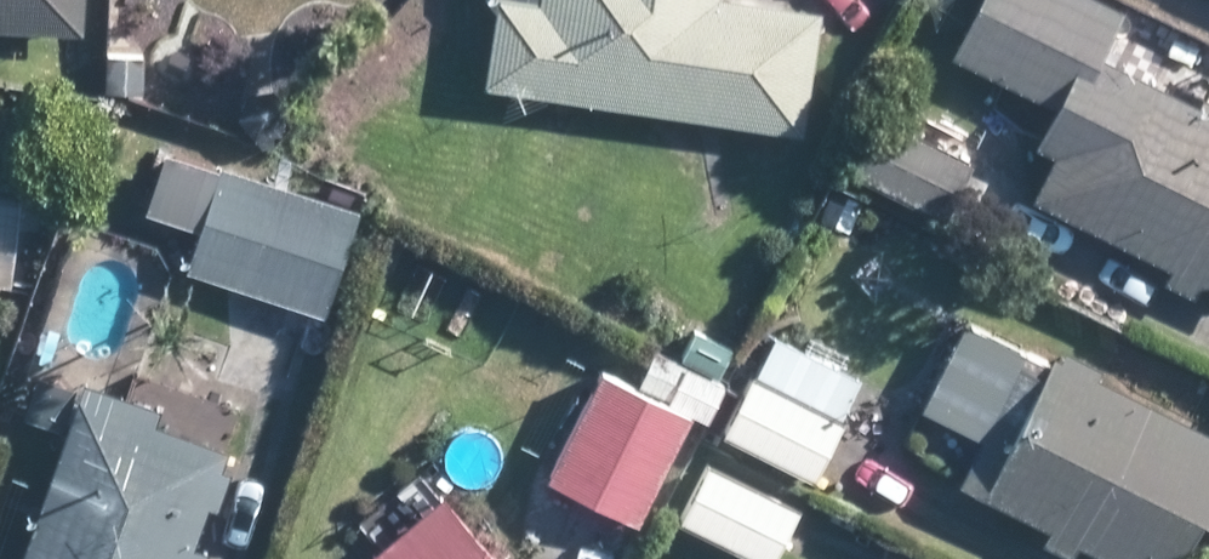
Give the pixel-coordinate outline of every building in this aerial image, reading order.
[(77,32),(79,0),(0,0),(0,28),(77,32)] [(818,15),(722,0),(495,0),(482,86),(698,119),(717,121),(800,133),(818,15)] [(1154,84),(1095,56),(1119,8),(1103,0),(978,0),(951,55),(1053,107),(1034,144),(1051,154),(1033,191),(1028,198),(1169,267),(1162,281),(1191,296),(1199,282),(1208,287),(1208,101),(1202,97),(1198,106),(1154,84)] [(287,109),(275,97),(271,91),(247,94),(244,103),(239,117),(255,136),(278,132),(287,109)] [(858,175),(939,216),(967,161),(885,120),(879,133),(858,175)] [(322,315),(325,306),(357,209),(220,164),(217,171),(162,152),(144,211),(198,228),(185,269),(229,284),(322,315)] [(983,336),(963,324),(921,406),(982,436),(964,472),(958,484),(1047,529),(1039,545),(1068,558),(1075,545),(1103,558),(1177,558),(1199,515),(1208,520),(1208,435),(1092,377),(1097,366),(1066,351),(1061,360),(1051,357),(1047,367),(983,336)] [(329,358),(337,333),(313,325),(305,350),(329,358)] [(195,346),(184,334),(168,333),(156,344),(154,360),(166,373),(181,373),(195,362),(195,346)] [(836,421),(859,376),(776,337),(755,382),(749,378),(739,401),(723,435),(812,480),(821,462),(841,423),(836,421)] [(689,413),(704,422),(722,386),(665,357),(658,373),(675,382),(663,407),(597,373),(545,478),(634,523),(689,413)] [(57,426),(71,389),(38,378),(24,415),(57,426)] [(222,419),(204,413),(195,438),(150,423),(155,410),(82,384),(79,393),(38,507),(35,516),(20,558),(203,558),(205,551),(190,545),(205,503),(216,506),(230,465),(219,462),(222,454),(225,449),(213,444),(222,419)] [(796,508),(708,465),(679,522),(755,558),(770,558),(780,540),(796,508)] [(443,498),(369,556),(371,558),(491,558),(443,498)]
